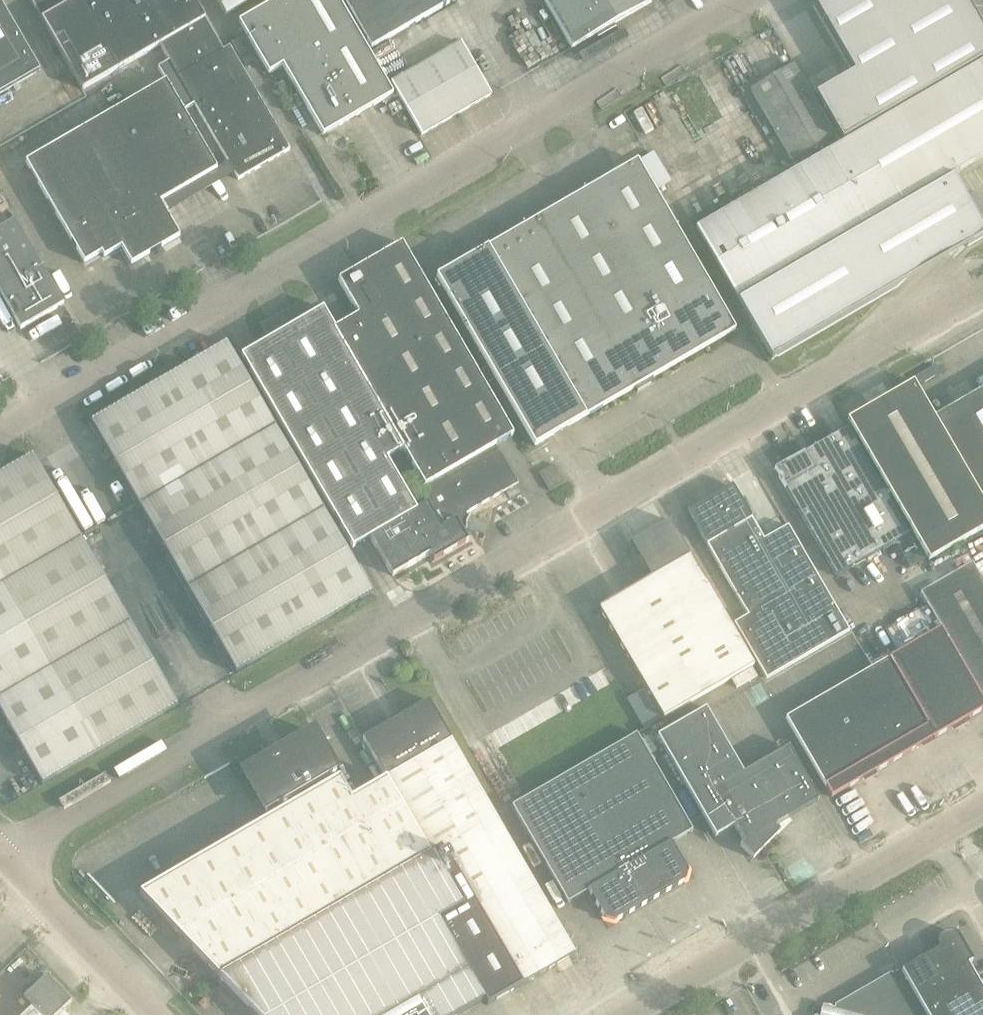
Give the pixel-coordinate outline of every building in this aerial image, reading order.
[(42,19),(42,20),(83,91),(160,46),(195,26),(206,20),(194,0),(31,0),(42,19)] [(226,15),(253,0),(217,0),(226,15)] [(343,124),(394,95),(339,0),(278,0),(239,23),(270,75),(284,67),(324,136),(343,124)] [(372,49),(455,1),(457,0),(343,0),(372,49)] [(596,35),(656,0),(545,0),(573,48),(596,35)] [(814,5),(854,74),(816,97),(842,143),(982,61),(982,30),(966,0),(823,0),(814,5)] [(41,71),(0,1),(0,95),(41,71)] [(213,57),(195,26),(160,46),(179,77),(213,57)] [(392,84),(422,136),(492,96),(462,44),(392,84)] [(179,77),(239,181),(290,151),(230,47),(213,57),(179,77)] [(721,58),(413,237),(535,447),(736,331),(682,238),(789,176),(721,58)] [(960,188),(952,175),(954,174),(982,157),(982,65),(770,188),(697,230),(738,300),(737,301),(772,361),(898,288),(942,245),(954,233),(968,247),(982,239),(982,228),(960,188)] [(834,136),(794,67),(752,91),(792,161),(834,136)] [(26,163),(41,188),(85,264),(102,254),(105,259),(122,249),(132,266),(180,238),(160,203),(218,170),(166,81),(26,163)] [(0,216),(0,229),(9,224),(4,214),(0,216)] [(12,314),(21,330),(65,305),(15,220),(9,224),(0,229),(0,293),(12,314)] [(324,309),(242,356),(242,357),(353,549),(371,538),(393,576),(430,555),(434,562),(469,542),(462,530),(466,528),(467,528),(467,523),(470,518),(469,518),(468,518),(466,514),(519,484),(497,446),(514,436),(403,244),(339,281),(359,315),(336,329),(324,309)] [(261,325),(264,330),(269,340),(311,316),(302,301),(261,325)] [(227,345),(92,423),(236,672),(372,594),(227,345)] [(934,418),(914,383),(900,390),(848,421),(929,562),(982,531),(982,390),(934,418)] [(848,428),(775,470),(786,489),(837,576),(895,543),(909,535),(848,428)] [(0,476),(0,710),(43,784),(178,706),(33,457),(0,476)] [(554,466),(540,474),(550,491),(564,483),(554,466)] [(688,512),(697,528),(748,616),(734,624),(767,680),(850,632),(814,570),(789,526),(764,540),(733,486),(688,512)] [(653,577),(599,608),(664,719),(754,666),(690,556),(670,521),(633,543),(653,577)] [(909,569),(924,560),(909,535),(895,543),(909,569)] [(921,594),(981,698),(982,697),(982,581),(973,563),(921,593),(921,594)] [(863,780),(982,711),(982,701),(981,698),(941,629),(786,719),(832,798),(863,780)] [(402,717),(363,739),(386,778),(387,778),(431,854),(433,853),(464,906),(439,921),(486,1001),(485,1001),(488,1006),(575,955),(496,818),(451,741),(452,740),(429,701),(402,717)] [(706,709),(658,737),(716,837),(735,826),(744,842),(740,846),(754,859),(780,833),(779,833),(778,833),(774,826),(816,803),(819,801),(788,747),(744,773),(706,709)] [(140,893),(181,936),(220,977),(431,854),(387,778),(352,799),(340,777),(331,782),(328,777),(337,772),(314,733),(245,773),(268,812),(277,807),(280,812),(140,893)] [(589,892),(604,918),(605,920),(615,923),(686,881),(689,872),(672,843),(693,831),(637,735),(512,807),(568,904),(589,892)] [(431,854),(220,977),(256,1014),(461,1014),(485,1001),(486,1001),(439,921),(464,906),(433,853),(431,854)] [(939,949),(927,956),(944,985),(971,970),(968,965),(974,962),(960,938),(959,937),(958,936),(956,934),(953,933),(952,933),(950,933),(948,933),(946,933),(944,934),(942,936),(941,937),(940,938),(939,939),(938,941),(938,942),(938,943),(938,945),(938,947),(939,949)] [(927,956),(901,971),(918,1000),(944,985),(927,956)] [(944,985),(918,1000),(927,1014),(933,1014),(981,987),(971,970),(944,985)] [(834,1010),(825,1014),(927,1014),(918,1000),(901,971),(834,1010)] [(63,1011),(72,1002),(47,976),(24,998),(32,1008),(25,1014),(66,1014),(63,1011)] [(933,1014),(973,1014),(982,1009),(982,991),(981,987),(933,1014)]
